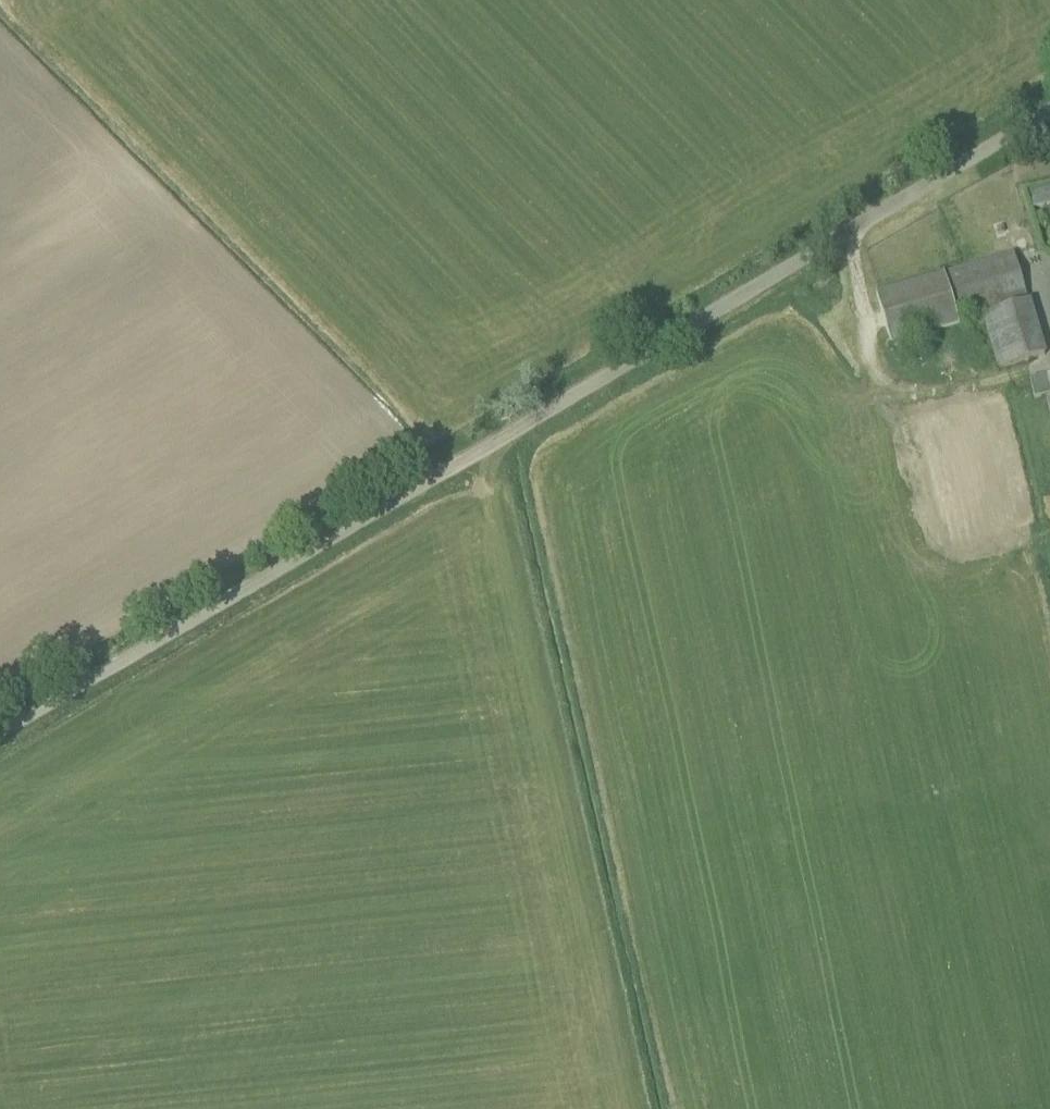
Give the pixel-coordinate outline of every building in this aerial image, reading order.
[(1031,191),(1034,207),(1049,203),(1049,186),(1031,191)] [(882,315),(890,346),(958,326),(956,318),(1027,297),(1013,253),(875,294),(882,315)] [(1029,379),(1034,400),(1044,398),(1049,424),(1049,374),(1029,379)]
